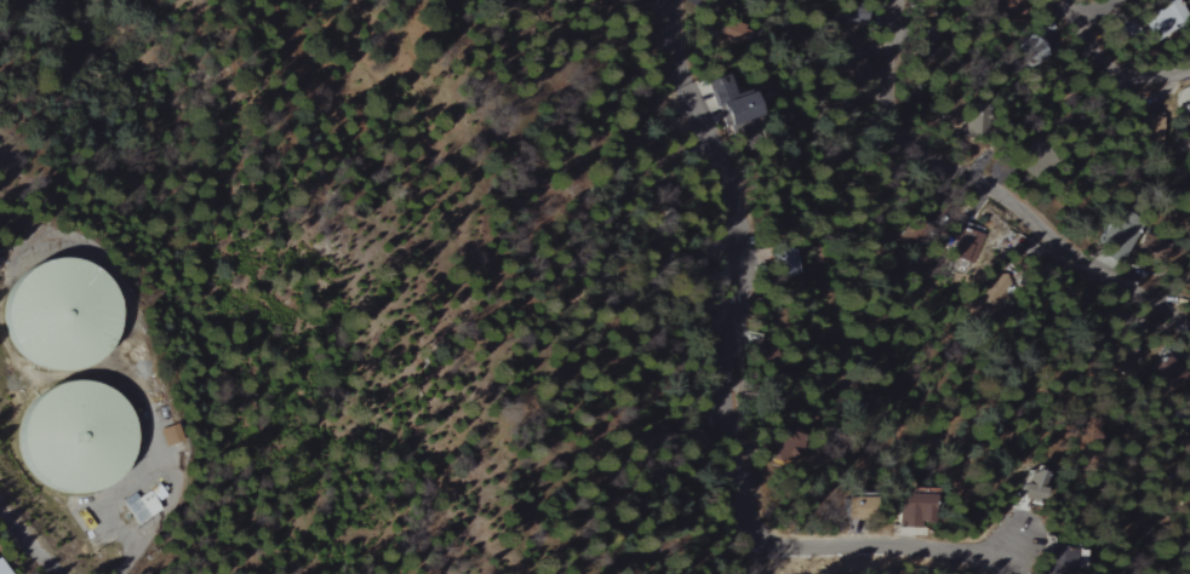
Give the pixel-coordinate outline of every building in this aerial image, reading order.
[(1176,0),(1166,0),(1141,23),(1158,41),(1189,13),(1176,0)] [(707,80),(721,128),(758,116),(750,89),(734,94),(727,73),(707,80)] [(1135,228),(1108,218),(1099,243),(1126,252),(1135,228)] [(980,234),(958,230),(951,259),(974,264),(980,234)] [(1165,263),(1170,243),(1140,235),(1135,256),(1165,263)] [(791,247),(773,251),(779,277),(797,273),(791,247)] [(93,265),(45,261),(3,274),(0,313),(0,321),(5,335),(4,338),(14,366),(58,371),(103,356),(108,309),(93,265)] [(969,308),(995,319),(1011,282),(984,271),(969,308)] [(1185,375),(1162,355),(1148,372),(1171,392),(1185,375)] [(81,383),(66,382),(33,388),(16,419),(14,440),(22,476),(55,494),(67,495),(104,487),(123,452),(124,441),(116,402),(81,383)] [(159,428),(164,447),(182,442),(178,424),(159,428)] [(1038,501),(1040,472),(1023,470),(1022,486),(1016,485),(1015,499),(1038,501)] [(165,498),(157,485),(137,498),(133,494),(120,502),(136,526),(160,510),(156,504),(165,498)] [(932,525),(933,490),(900,489),(899,524),(932,525)] [(1076,549),(1050,549),(1049,573),(1076,573),(1076,549)]
